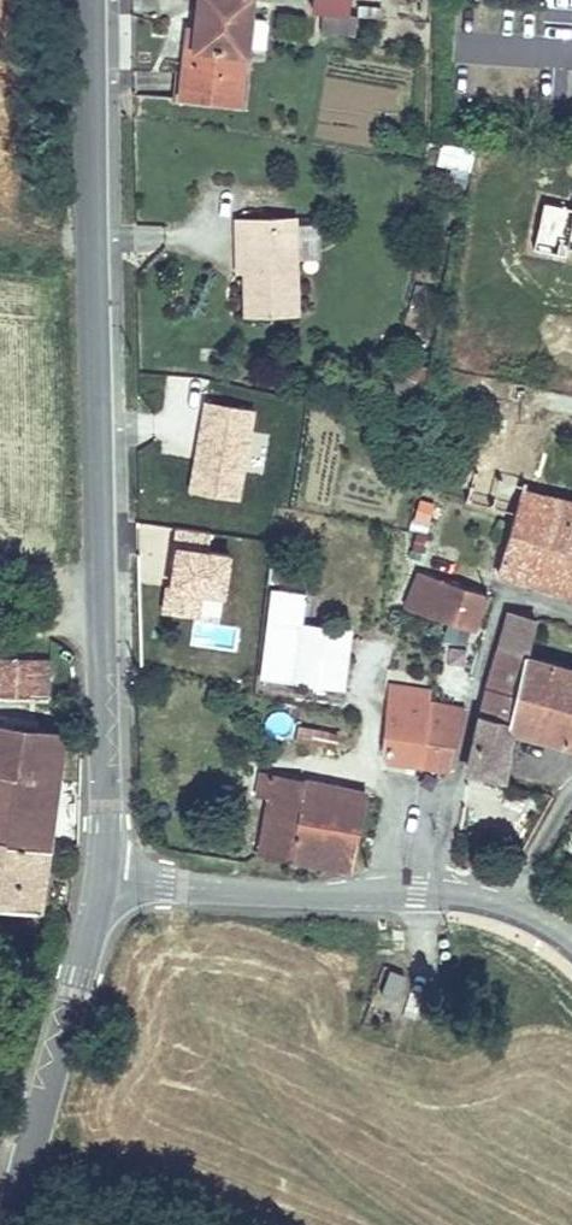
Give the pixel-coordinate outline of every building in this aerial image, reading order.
[(238,103),(251,0),(199,0),(194,45),(201,47),(199,61),(184,59),(179,96),(238,103)] [(315,9),(347,14),(349,0),(316,0),(315,9)] [(199,61),(201,47),(194,45),(186,44),(184,59),(199,61)] [(471,170),(475,148),(440,141),(435,163),(471,170)] [(231,239),(234,314),(285,312),(281,216),(222,219),(223,239),(231,239)] [(231,239),(223,239),(224,272),(232,272),(231,239)] [(509,446),(525,449),(532,417),(516,414),(509,446)] [(466,497),(517,511),(523,483),(473,470),(466,497)] [(571,594),(571,500),(522,487),(517,511),(499,574),(571,594)] [(407,547),(420,550),(433,499),(420,496),(407,547)] [(490,596),(418,571),(404,603),(476,627),(490,596)] [(270,585),(256,678),(343,690),(352,627),(302,620),(306,590),(270,585)] [(524,656),(535,620),(504,612),(495,648),(524,656)] [(214,618),(213,643),(227,644),(229,619),(214,618)] [(500,777),(511,727),(510,726),(524,656),(495,648),(478,710),(464,770),(500,777)] [(56,697),(56,654),(0,655),(0,697),(56,697)] [(524,656),(510,726),(511,727),(571,748),(571,669),(524,656)] [(391,688),(386,761),(423,765),(429,700),(429,692),(391,688)] [(463,707),(429,700),(423,765),(449,767),(463,707)] [(17,911),(29,811),(39,731),(0,726),(0,909),(17,911)] [(333,751),(335,728),(302,726),(301,750),(333,751)] [(366,793),(260,771),(257,791),(269,793),(259,850),(351,868),(366,793)] [(389,970),(380,994),(393,999),(403,975),(389,970)]
